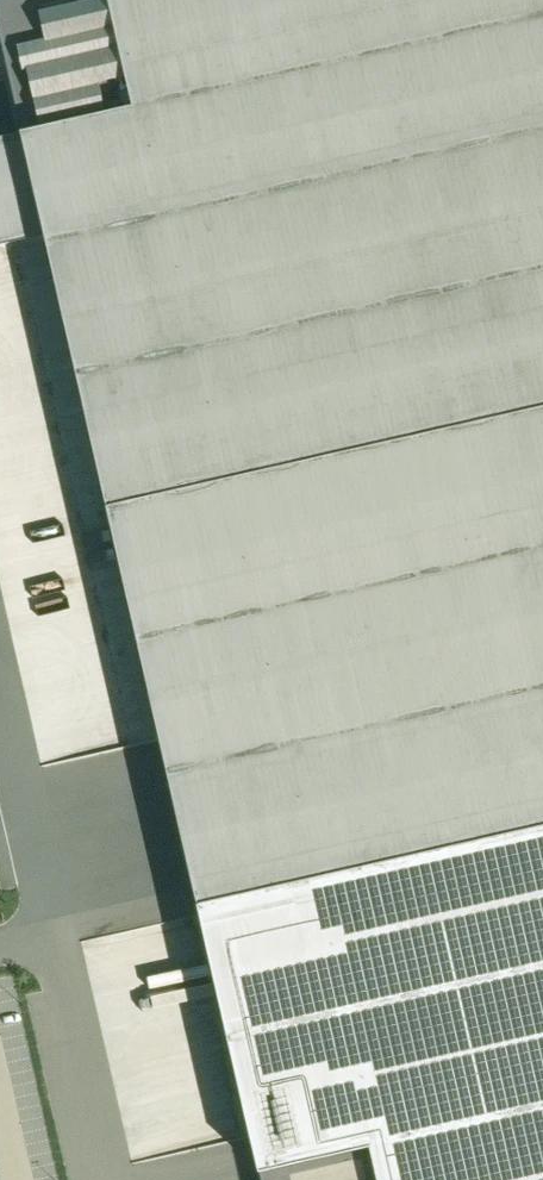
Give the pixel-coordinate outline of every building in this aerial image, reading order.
[(21,132),(45,234),(112,528),(542,429),(542,0),(0,0),(0,38),(21,132)] [(112,528),(197,902),(199,902),(542,823),(542,429),(112,528)] [(197,902),(261,1179),(542,1179),(542,823),(199,902),(197,902)]
